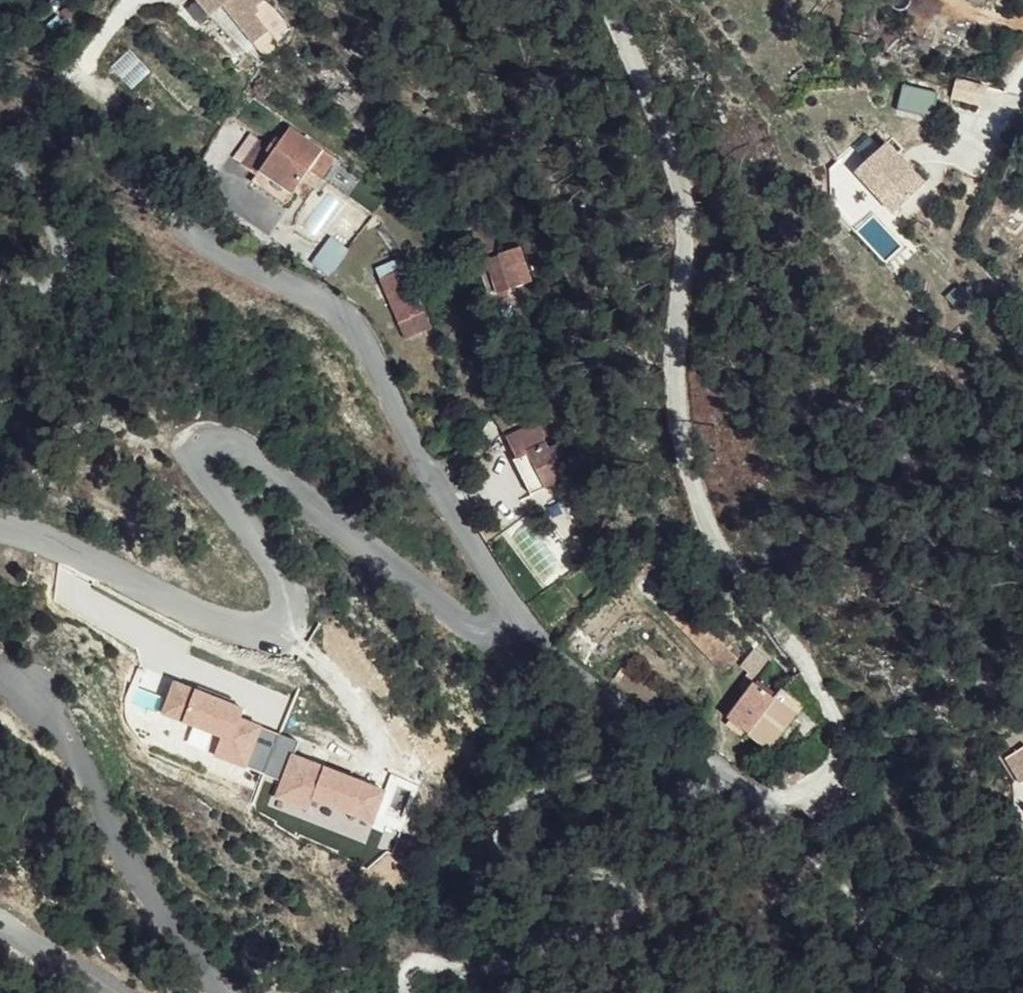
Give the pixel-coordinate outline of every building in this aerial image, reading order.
[(198,7),(222,36),(236,25),(265,64),(278,53),(265,36),(269,33),(265,29),(272,23),(258,6),(254,10),(246,0),(207,0),(198,7)] [(290,204),(311,166),(322,147),(289,128),(275,152),(261,177),(257,184),(290,204)] [(261,177),(275,152),(261,143),(246,169),(261,177)] [(322,147),(311,166),(323,174),(334,154),(322,147)] [(877,151),(850,182),(892,220),(920,188),(877,151)] [(329,275),(347,247),(331,237),(313,264),(329,275)] [(523,244),(483,254),(492,291),(533,281),(523,244)] [(372,269),(400,326),(420,316),(393,259),(372,269)] [(539,469),(531,457),(512,426),(502,410),(484,420),(521,480),(539,469)] [(512,426),(531,457),(547,447),(530,415),(512,426)] [(551,503),(558,521),(562,516),(578,510),(571,494),(551,503)] [(579,543),(569,551),(577,564),(588,554),(579,543)] [(725,715),(768,747),(794,712),(751,679),(725,715)] [(177,680),(164,711),(226,736),(218,755),(285,783),(279,799),(311,812),(316,801),(375,826),(387,795),(295,757),(302,743),(243,719),(247,709),(177,680)] [(1019,778),(1022,776),(1022,743),(1005,754),(1019,778)]
